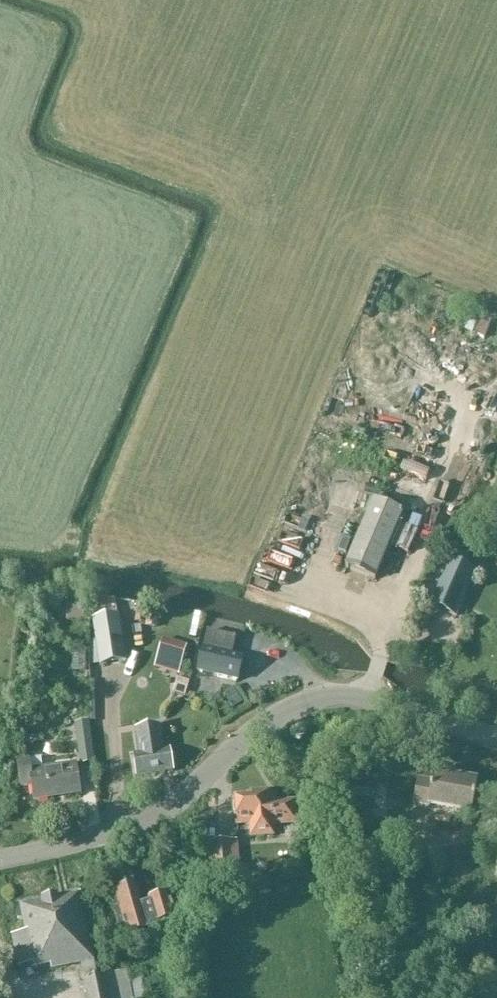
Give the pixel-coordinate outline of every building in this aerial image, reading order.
[(469,335),(479,318),(471,314),(461,330),(469,335)] [(406,449),(404,461),(424,464),(426,452),(406,449)] [(347,568),(376,581),(405,514),(375,501),(347,568)] [(273,550),(296,555),(298,545),(276,539),(273,550)] [(457,618),(477,572),(450,560),(429,607),(457,618)] [(250,587),(273,593),(276,581),(253,574),(250,587)] [(68,607),(68,619),(84,619),(84,607),(68,607)] [(90,666),(120,661),(127,660),(119,614),(92,619),(95,638),(90,640),(90,666)] [(147,614),(145,626),(157,628),(159,617),(147,614)] [(195,615),(189,638),(196,640),(201,617),(195,615)] [(243,658),(233,655),(237,638),(201,630),(196,648),(203,649),(197,674),(238,683),(243,658)] [(164,640),(161,650),(183,657),(186,647),(164,640)] [(177,680),(173,694),(185,698),(189,683),(177,680)] [(37,682),(33,696),(42,699),(45,685),(37,682)] [(232,690),(224,696),(233,709),(242,704),(232,690)] [(89,715),(68,718),(69,726),(75,725),(80,764),(95,762),(89,723),(90,723),(89,715)] [(139,778),(175,773),(171,750),(165,751),(161,727),(137,731),(141,755),(135,756),(139,778)] [(30,760),(17,762),(21,789),(31,787),(34,804),(83,797),(78,764),(43,769),(41,759),(30,761),(30,760)] [(473,818),(479,782),(456,778),(456,772),(436,768),(434,781),(419,778),(414,806),(430,809),(429,810),(473,818)] [(296,804),(270,806),(270,794),(252,795),(252,801),(237,802),(237,806),(235,808),(235,816),(238,818),(238,821),(242,820),(242,824),(250,824),(251,840),(274,839),(273,827),(297,826),(296,804)] [(234,842),(210,844),(214,890),(241,888),(240,877),(237,878),(234,842)] [(120,909),(116,910),(124,941),(151,933),(150,929),(177,921),(170,896),(142,904),(137,886),(116,893),(120,909)] [(34,971),(51,968),(52,972),(82,966),(87,997),(134,997),(129,972),(98,977),(82,895),(21,907),(26,933),(13,936),(18,969),(32,966),(34,971)]
